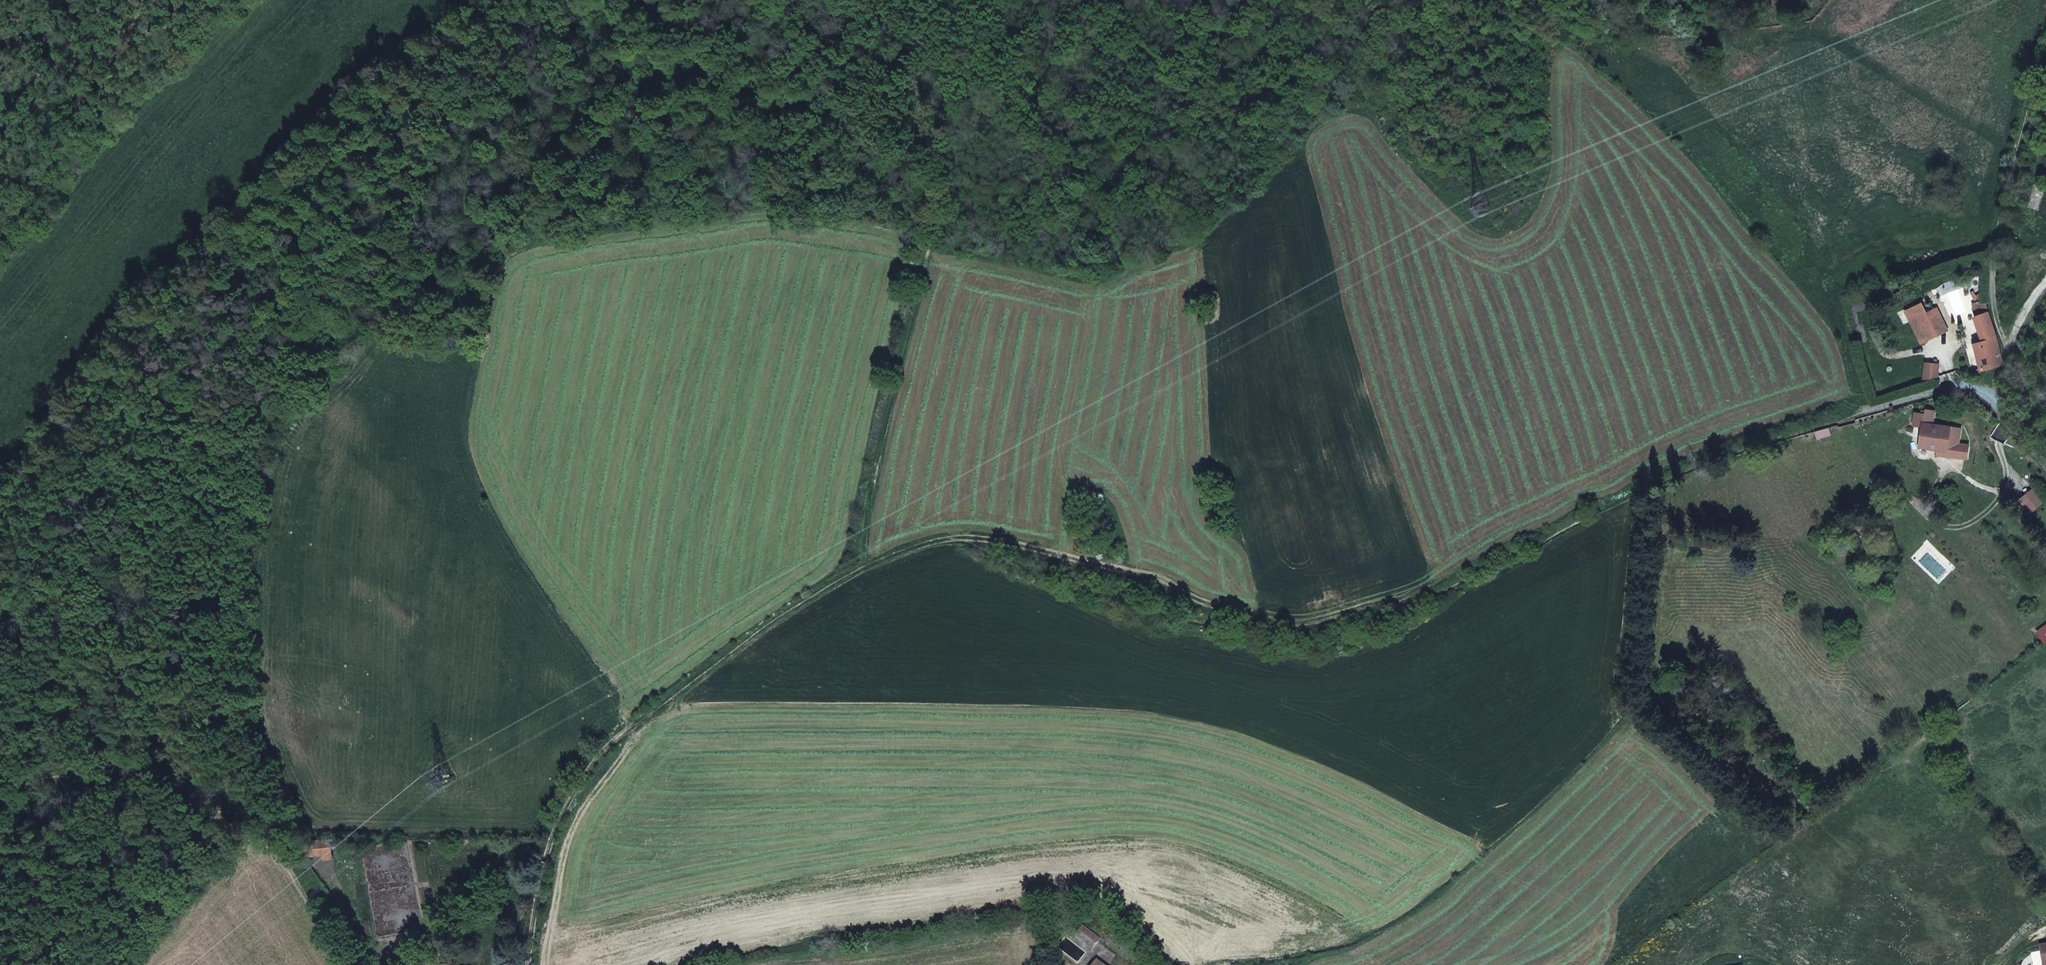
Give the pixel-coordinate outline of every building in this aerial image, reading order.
[(1975,303),(1978,316),(1989,312),(1986,300),(1981,302),(1977,290),(1974,291),(1977,303),(1975,303)] [(1907,306),(1917,331),(1919,330),(1934,324),(1929,309),(1924,299),(1907,306)] [(1939,305),(1929,309),(1934,324),(1938,333),(1948,329),(1939,305)] [(1981,371),(2003,365),(1989,312),(1978,316),(1977,316),(1984,341),(1974,344),(1981,371)] [(1919,330),(1922,339),(1938,333),(1934,324),(1919,330)] [(1947,451),(1956,452),(1956,457),(1975,460),(1977,447),(1967,445),(1969,429),(1960,428),(1960,429),(1950,427),(1941,426),(1943,413),(1925,411),(1923,423),(1920,447),(1947,451)] [(1817,430),(1819,437),(1830,434),(1828,427),(1817,430)] [(324,859),(332,859),(331,840),(306,842),(308,855),(324,854),(324,859)] [(1077,934),(1093,946),(1099,938),(1083,926),(1077,934)]
